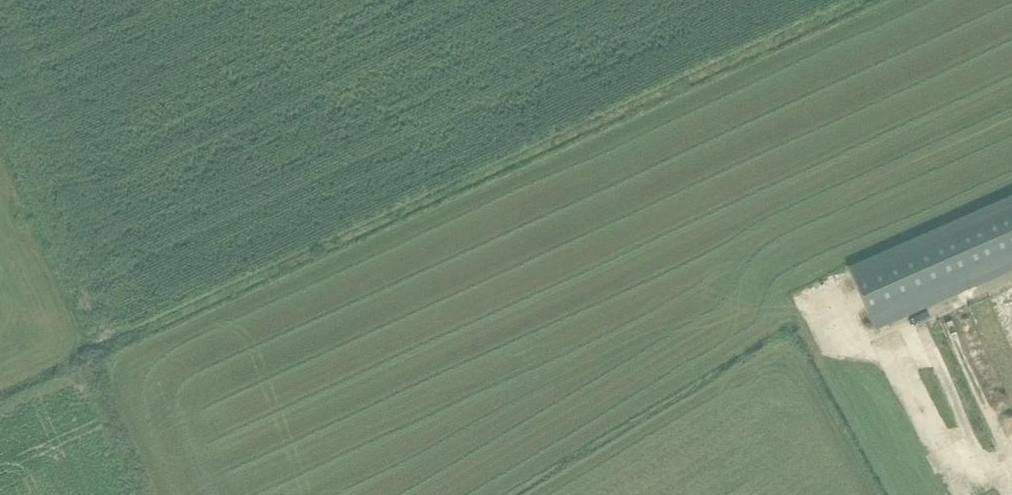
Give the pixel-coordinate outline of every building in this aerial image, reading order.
[(875,332),(1011,272),(1011,198),(848,270),(875,332)]
